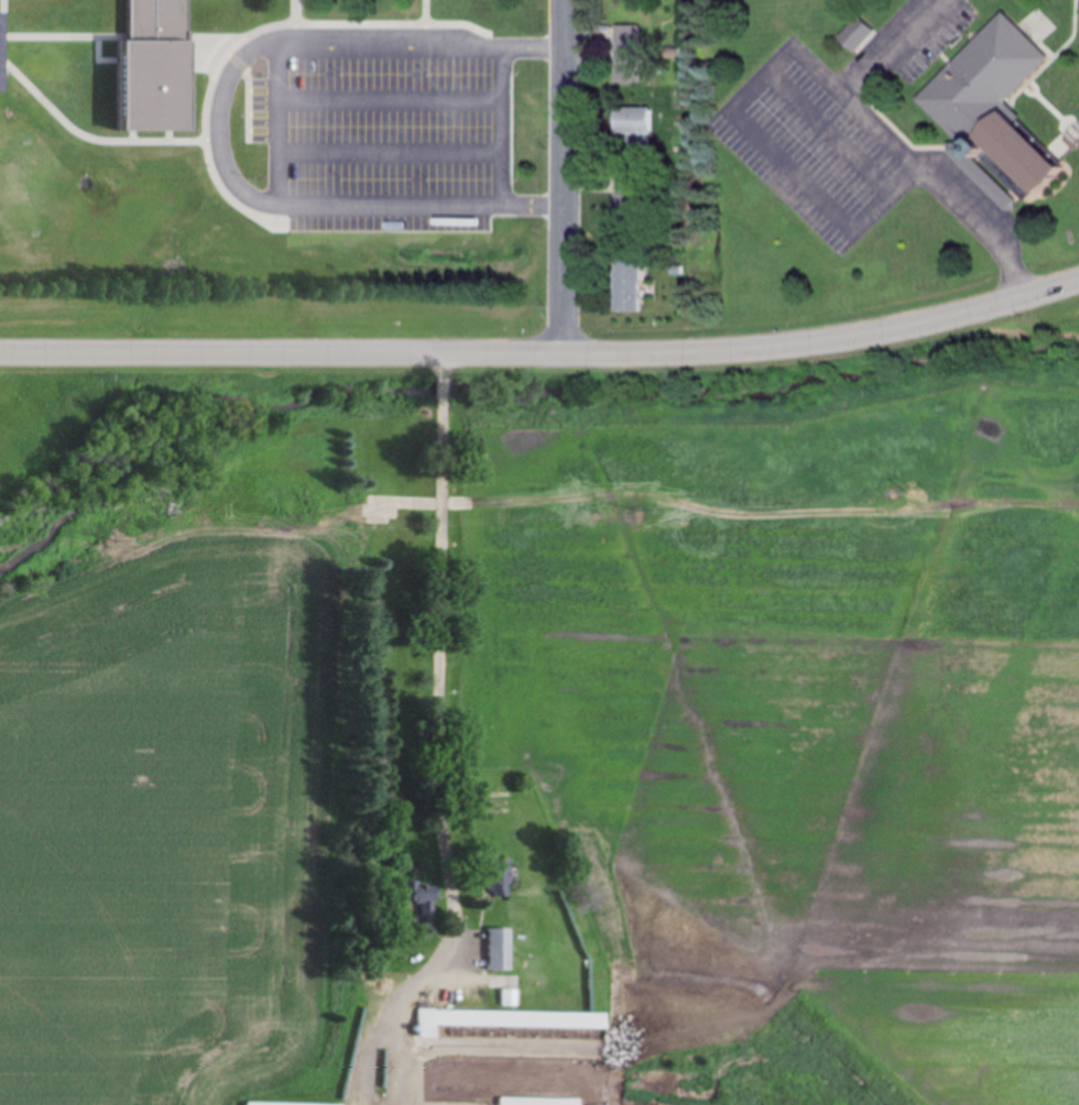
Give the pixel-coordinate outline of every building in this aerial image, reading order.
[(1028,203),(1044,187),(1057,199),(1078,176),(1078,170),(1011,103),(1054,59),(1007,13),(922,100),(1028,203)] [(643,27),(617,27),(617,76),(643,76),(643,27)] [(655,108),(627,108),(627,143),(655,143),(655,108)] [(619,175),(618,213),(645,214),(646,175),(619,175)] [(618,254),(618,310),(644,310),(644,254),(618,254)] [(514,970),(514,928),(489,928),(489,970),(514,970)] [(503,1005),(519,1005),(519,989),(503,989),(503,1005)] [(610,1012),(421,1010),(420,1038),(439,1038),(439,1026),(610,1028),(610,1012)]
